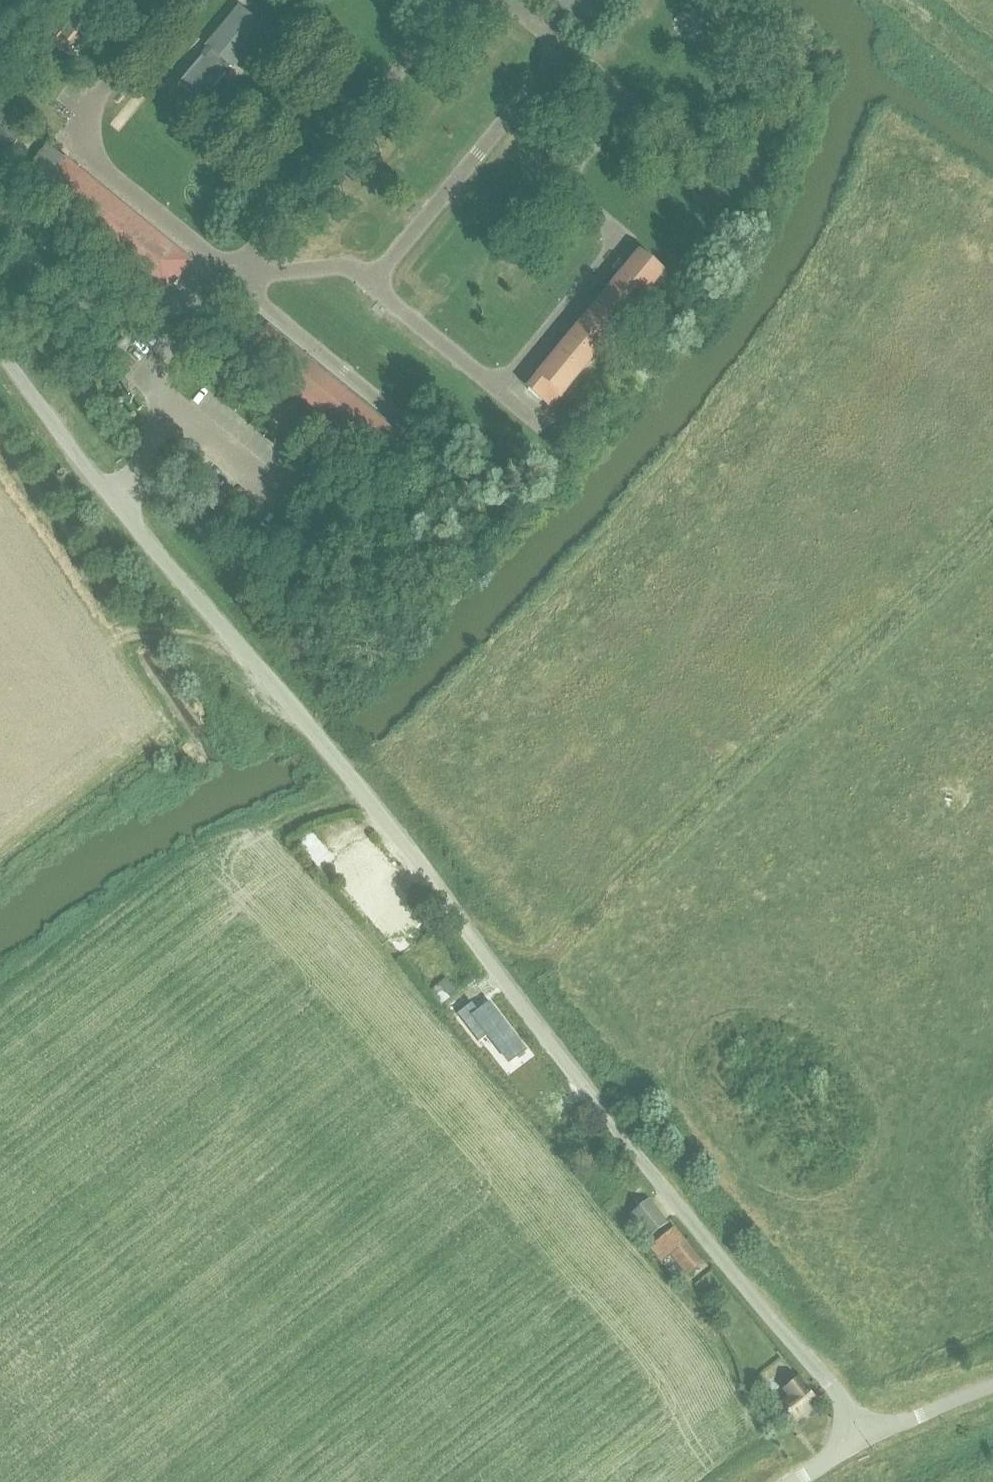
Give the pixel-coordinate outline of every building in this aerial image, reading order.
[(44,38),(60,51),(102,0),(76,0),(44,38)] [(199,104),(263,27),(240,7),(176,86),(199,104)] [(526,103),(519,112),(521,113),(527,118),(533,109),(528,105),(526,103)] [(0,165),(16,146),(0,133),(0,165)] [(49,147),(23,179),(38,191),(64,160),(49,147)] [(190,262),(64,159),(64,160),(38,191),(164,294),(190,262)] [(549,409),(661,271),(638,253),(526,389),(549,409)] [(243,352),(381,465),(400,441),(263,329),(243,352)] [(189,339),(176,354),(189,365),(202,349),(189,339)] [(319,871),(335,858),(320,840),(319,840),(311,831),(297,843),(305,852),(304,853),(319,871)] [(445,979),(428,993),(439,1006),(456,993),(445,979)] [(483,994),(470,1004),(485,1034),(508,1016),(483,994)] [(647,1201),(629,1216),(649,1239),(667,1224),(647,1201)] [(701,1264),(685,1244),(671,1257),(687,1276),(701,1264)] [(773,1376),(764,1384),(793,1420),(816,1401),(797,1378),(784,1389),(773,1376)]
